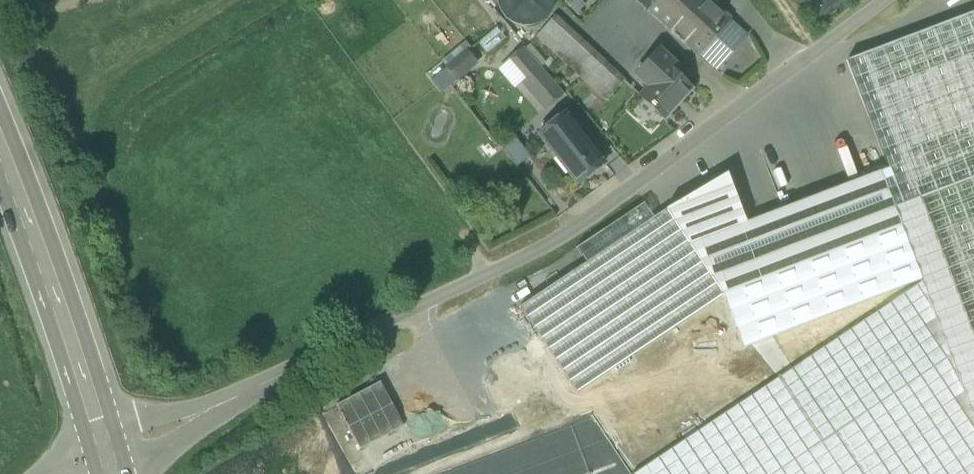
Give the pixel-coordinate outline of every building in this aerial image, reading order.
[(558,0),(499,0),(501,9),(508,19),(518,25),(529,27),(541,25),(550,18),(557,8),(558,0)] [(710,0),(636,0),(698,56),(731,19),(710,0)] [(625,80),(554,16),(535,37),(606,101),(625,80)] [(507,39),(492,19),(471,34),(486,55),(507,39)] [(731,19),(698,56),(722,78),(754,40),(731,19)] [(438,58),(455,80),(479,62),(463,40),(438,58)] [(539,67),(522,48),(513,56),(530,75),(539,67)] [(672,62),(659,50),(635,76),(647,87),(638,96),(663,119),(692,88),(668,67),(672,62)] [(530,75),(513,56),(502,66),(518,85),(521,83),(530,75)] [(530,75),(521,83),(545,111),(563,95),(539,67),(530,75)] [(815,105),(663,206),(666,210),(519,307),(630,473),(973,473),(973,343),(815,105)] [(604,164),(564,113),(538,133),(578,184),(604,164)] [(383,381),(338,403),(360,446),(404,424),(383,381)]
